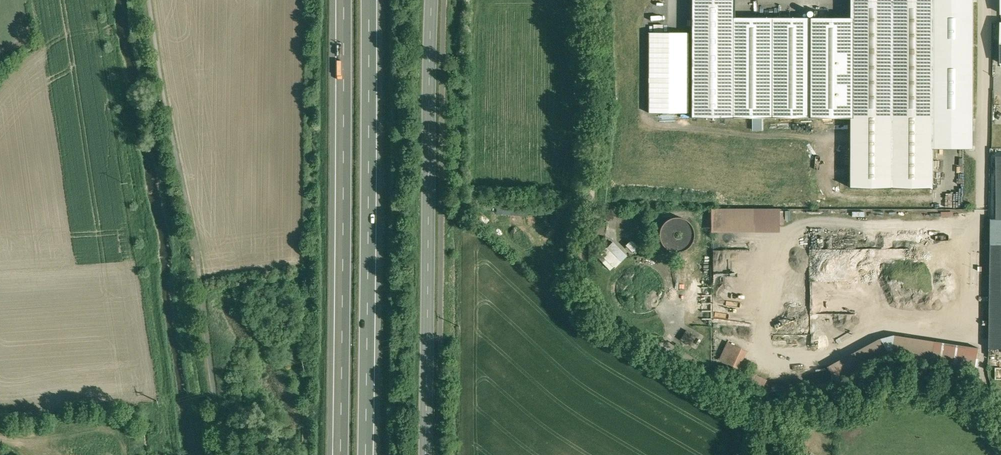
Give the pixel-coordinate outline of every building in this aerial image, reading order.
[(735,0),(692,0),(692,30),(692,112),(692,117),(733,118),(733,17),(735,17),(735,0)] [(852,18),(854,18),(853,120),(852,193),(934,193),(934,149),(934,0),(852,0),(852,18)] [(934,149),(976,148),(977,0),(934,0),(934,149)] [(735,17),(733,17),(733,118),(853,120),(854,18),(852,18),(735,17)] [(692,30),(650,31),(650,113),(692,112),(692,30)] [(712,208),(712,232),(782,231),(782,208),(712,208)] [(693,241),(694,234),(693,228),(689,222),(683,218),(677,217),(670,219),(664,223),(661,228),(660,235),(661,242),(665,247),(671,251),(677,252),(684,250),(690,247),(693,241)] [(989,220),(989,348),(1000,348),(1000,220),(997,220),(989,220)] [(605,223),(597,222),(595,233),(603,234),(605,223)] [(626,245),(633,251),(638,246),(631,240),(626,245)] [(620,262),(608,250),(602,255),(614,267),(620,262)] [(687,330),(681,340),(690,345),(695,336),(687,330)] [(978,348),(895,335),(892,358),(975,371),(978,348)] [(729,343),(721,360),(733,366),(741,349),(729,343)]
